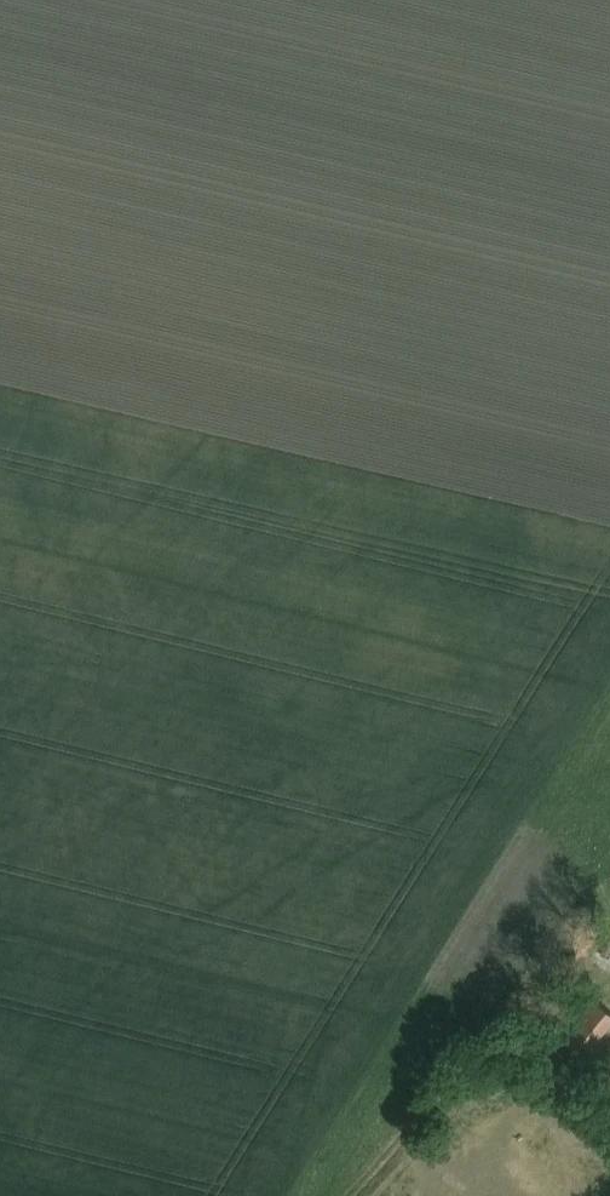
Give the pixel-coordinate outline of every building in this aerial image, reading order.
[(609,1017),(609,1016),(594,1002),(570,1030),(587,1044),(609,1017)]
